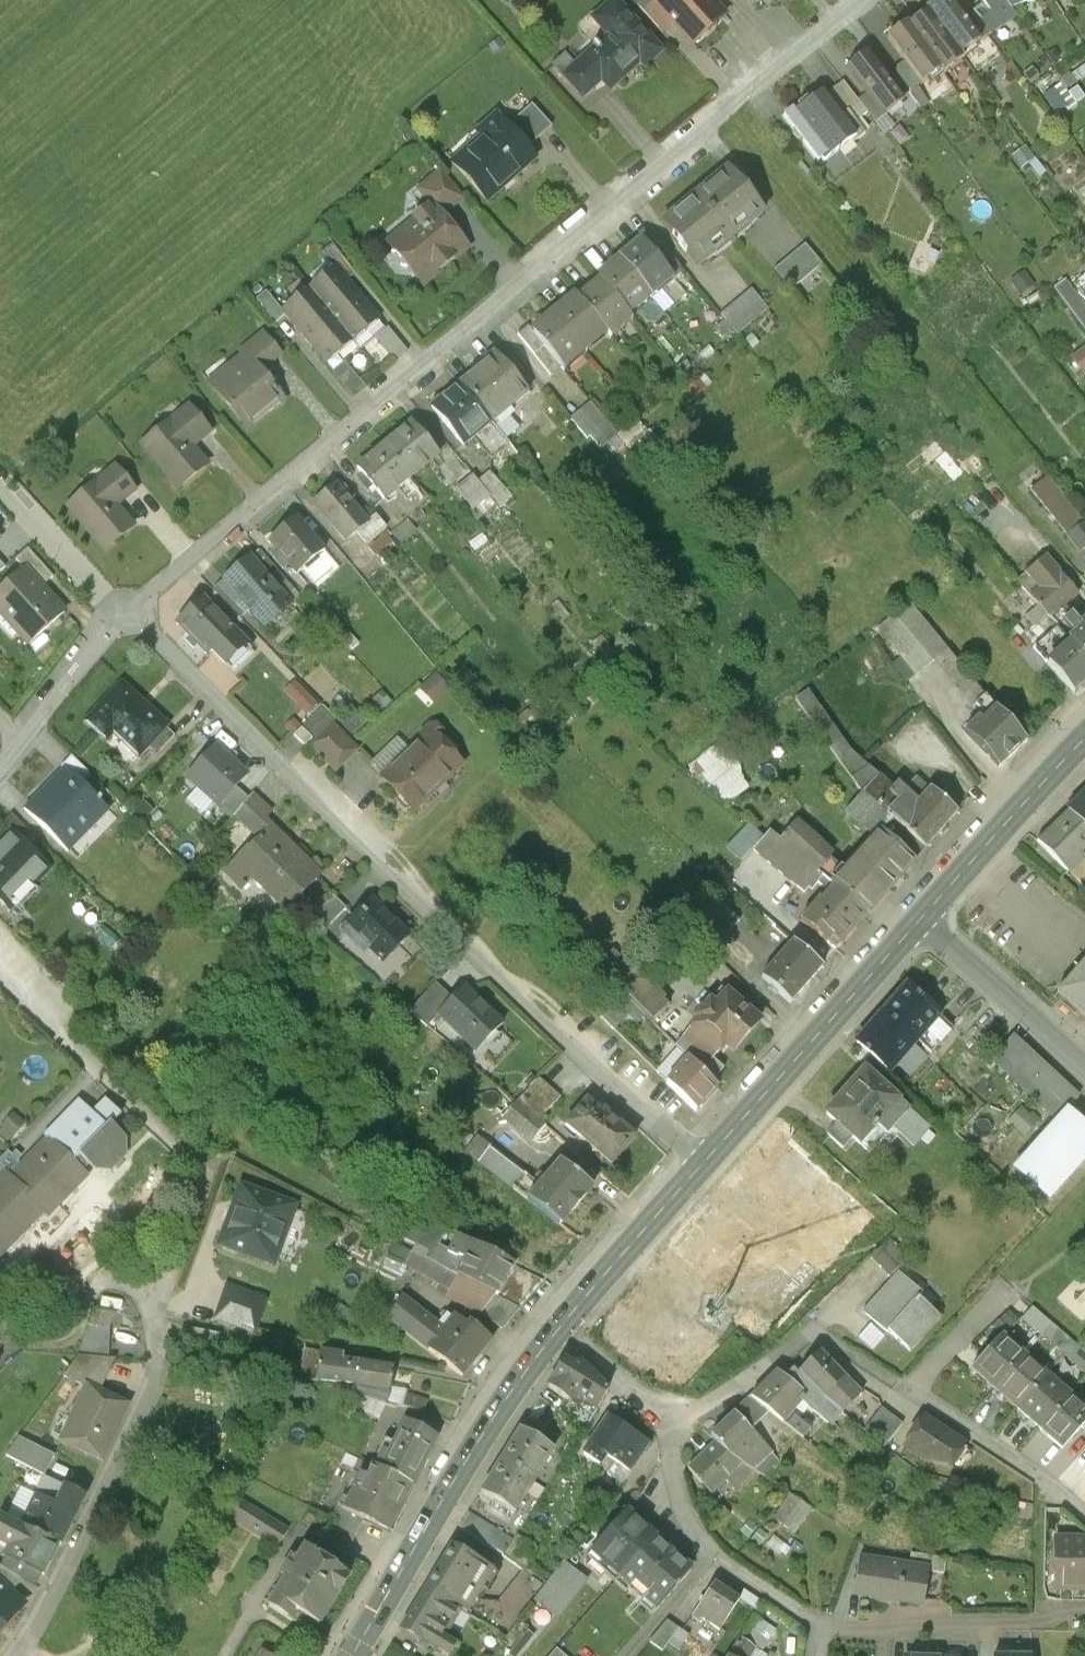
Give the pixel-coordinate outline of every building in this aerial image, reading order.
[(703,0),(663,0),(656,7),(675,28),(697,51),(703,44),(710,43),(717,37),(717,32),(726,24),(705,2),(703,0)] [(1013,16),(1000,0),(978,0),(1003,33),(1017,22),(1013,16)] [(1013,16),(1033,0),(1000,0),(1013,16)] [(667,56),(616,1),(594,21),(612,41),(594,58),(589,53),(560,79),(583,105),(603,87),(613,98),(640,72),(644,77),(667,56)] [(652,2),(641,12),(664,38),(675,28),(656,7),(652,2)] [(963,26),(946,3),(928,17),(931,20),(960,61),(979,48),(963,26)] [(972,19),(963,26),(979,48),(988,41),(972,19)] [(960,61),(931,20),(912,33),(942,73),(945,77),(963,64),(960,61)] [(912,33),(910,30),(892,43),(908,65),(924,86),(942,73),(912,33)] [(887,80),(872,61),(851,77),(884,120),(904,104),(903,102),(887,80)] [(908,65),(897,73),(913,94),(924,86),(908,65)] [(897,73),(887,80),(903,102),(913,94),(897,73)] [(854,142),(821,99),(789,124),(822,167),(854,142)] [(531,109),(509,128),(528,149),(549,129),(531,109)] [(486,146),(454,174),(487,210),(540,163),(528,149),(509,128),(498,116),(476,135),(486,146)] [(760,210),(729,173),(695,201),(726,238),(760,210)] [(418,195),(430,209),(442,223),(445,220),(466,203),(442,175),(418,195)] [(726,238),(695,201),(661,229),(692,267),(726,238)] [(442,223),(430,209),(413,224),(418,229),(389,254),(425,296),(474,254),(445,220),(442,223)] [(671,281),(641,244),(620,261),(651,298),(671,281)] [(327,257),(341,275),(350,268),(336,250),(327,257)] [(805,250),(776,274),(793,295),(823,271),(805,250)] [(651,298),(620,261),(599,278),(601,279),(630,315),(651,298)] [(358,299),(336,272),(309,294),(331,320),(358,299)] [(630,315),(601,279),(578,298),(607,334),(610,338),(633,319),(630,315)] [(331,320),(309,294),(283,315),(287,320),(304,342),(331,320)] [(578,298),(576,294),(555,312),(586,350),(607,334),(578,298)] [(767,316),(751,296),(729,314),(744,333),(767,316)] [(277,328),(287,320),(283,315),(268,297),(259,305),(277,328)] [(379,325),(358,299),(331,320),(352,347),(379,325)] [(586,350),(555,312),(533,329),(565,368),(586,350)] [(352,347),(331,320),(304,342),(325,368),(352,347)] [(247,359),(266,382),(286,365),(264,338),(243,355),(247,359)] [(1071,355),(1084,373),(1084,372),(1084,345),(1071,355)] [(530,398),(495,355),(476,371),(478,373),(461,387),(495,427),(530,398)] [(266,382),(247,359),(212,389),(249,433),(284,404),(266,382)] [(495,427),(461,387),(434,410),(468,451),(495,427)] [(593,404),(571,423),(588,443),(591,440),(609,461),(628,445),(593,404)] [(142,449),(180,495),(209,472),(192,451),(212,434),(191,408),(142,449)] [(413,484),(440,461),(411,427),(384,450),(413,484)] [(386,507),(413,484),(384,450),(357,473),(386,507)] [(66,512),(106,557),(134,533),(116,512),(136,495),(114,470),(66,512)] [(491,478),(479,488),(489,500),(502,514),(514,503),(491,478)] [(473,481),(459,493),(475,512),(489,500),(479,488),(473,481)] [(1049,482),(1033,495),(1070,540),(1084,528),(1084,527),(1049,482)] [(370,529),(338,490),(315,508),(347,547),(358,538),(370,529)] [(330,556),(297,520),(271,543),(283,556),(279,559),(290,571),(294,567),(305,579),(330,556)] [(377,523),(370,529),(358,538),(368,550),(387,535),(377,523)] [(1070,540),(1065,544),(1083,567),(1084,566),(1084,528),(1070,540)] [(31,552),(16,565),(23,573),(25,571),(43,591),(56,579),(31,552)] [(264,556),(257,563),(274,581),(282,575),(264,556)] [(257,563),(254,561),(225,588),(267,632),(296,605),(274,581),(257,563)] [(1080,599),(1048,561),(1022,583),(1045,609),(1039,614),(1059,637),(1066,644),(1084,628),(1068,609),(1080,599)] [(25,571),(23,573),(0,594),(0,621),(27,649),(65,614),(43,591),(25,571)] [(218,598),(209,606),(235,632),(243,624),(218,598)] [(209,606),(207,604),(185,626),(201,643),(198,647),(211,660),(214,658),(227,671),(251,648),(235,632),(209,606)] [(995,706),(913,607),(880,633),(915,677),(934,662),(980,720),(995,706)] [(1084,628),(1066,644),(1084,665),(1084,627),(1084,628)] [(1066,644),(1059,637),(1035,659),(1074,702),(1084,691),(1084,665),(1066,644)] [(297,679),(286,688),(305,713),(316,704),(297,679)] [(167,731),(124,691),(90,728),(108,744),(114,738),(139,761),(148,752),(167,731)] [(1031,744),(995,706),(980,720),(956,743),(993,781),(1031,744)] [(469,772),(427,730),(376,780),(417,822),(469,772)] [(178,741),(167,731),(148,752),(158,762),(178,741)] [(309,753),(334,780),(358,757),(332,731),(309,753)] [(722,806),(752,785),(720,740),(690,762),(722,806)] [(178,774),(220,812),(237,794),(246,783),(204,745),(178,774)] [(107,815),(66,776),(29,816),(70,855),(107,815)] [(891,825),(928,856),(959,819),(934,798),(930,795),(922,805),(900,787),(878,814),(891,825)] [(1063,812),(1084,832),(1084,789),(1063,812)] [(940,791),(934,798),(959,819),(965,811),(940,791)] [(220,812),(235,826),(237,824),(252,808),(237,794),(220,812)] [(237,824),(260,844),(269,833),(274,828),(270,824),(276,816),(257,801),(252,808),(237,824)] [(1063,812),(1032,846),(1072,883),(1075,880),(1084,890),(1084,832),(1063,812)] [(750,822),(726,845),(740,859),(764,836),(750,822)] [(891,825),(851,874),(888,904),(928,856),(891,825)] [(798,827),(782,845),(823,881),(839,862),(798,827)] [(322,881),(269,833),(260,844),(253,853),(249,850),(224,878),(242,894),(251,884),(289,918),(322,881)] [(769,835),(754,854),(806,897),(814,887),(829,900),(836,891),(823,881),(782,845),(769,835)] [(8,836),(0,845),(0,902),(8,909),(28,887),(34,892),(50,874),(8,836)] [(851,874),(836,891),(874,922),(888,904),(851,874)] [(874,922),(836,891),(829,900),(824,906),(820,903),(803,924),(844,958),(874,922)] [(415,944),(373,904),(340,938),(365,962),(370,958),(386,974),(415,944)] [(822,972),(789,945),(761,980),(793,1007),(822,972)] [(1056,997),(1084,1023),(1084,965),(1056,997)] [(669,1011),(628,972),(612,988),(653,1027),(669,1011)] [(443,1018),(453,1007),(437,992),(415,1017),(432,1031),(443,1018)] [(509,1030),(468,992),(453,1007),(443,1018),(484,1056),(509,1030)] [(955,1032),(910,992),(886,1019),(931,1059),(955,1032)] [(724,1073),(711,1060),(723,1047),(734,1056),(759,1028),(727,1000),(710,1019),(712,1021),(704,1030),(701,1027),(678,1051),(688,1059),(714,1084),(724,1073)] [(931,1059),(886,1019),(860,1047),(905,1088),(931,1059)] [(1011,1177),(1048,1211),(1084,1170),(1084,1129),(1067,1113),(1080,1100),(1016,1041),(990,1068),(1056,1128),(1011,1177)] [(714,1084),(688,1059),(661,1088),(698,1122),(724,1093),(714,1084)] [(912,1114),(865,1075),(827,1121),(859,1148),(876,1127),(891,1139),(912,1114)] [(81,1102),(43,1140),(46,1143),(26,1163),(17,1153),(0,1170),(6,1177),(0,1183),(0,1265),(48,1216),(52,1221),(93,1179),(103,1189),(130,1162),(130,1143),(117,1130),(128,1120),(109,1101),(94,1116),(81,1102)] [(635,1141),(592,1104),(567,1133),(609,1170),(635,1141)] [(1007,1120),(1022,1135),(1038,1118),(1023,1104),(1007,1120)] [(822,1165),(794,1140),(747,1192),(775,1217),(822,1165)] [(590,1196),(556,1168),(525,1206),(559,1234),(590,1196)] [(298,1206),(242,1185),(217,1251),(273,1272),(298,1206)] [(750,1243),(716,1282),(771,1329),(805,1289),(750,1243)] [(868,1263),(888,1281),(906,1261),(887,1243),(868,1263)] [(516,1273),(474,1247),(455,1277),(497,1303),(516,1273)] [(890,1339),(913,1360),(945,1324),(895,1280),(860,1319),(887,1342),(890,1339)] [(271,1303),(225,1291),(217,1322),(263,1334),(271,1303)] [(493,1340),(461,1316),(450,1330),(405,1296),(386,1321),(464,1379),(493,1340)] [(517,1314),(497,1303),(482,1322),(500,1336),(517,1314)] [(91,1307),(84,1348),(107,1352),(114,1311),(91,1307)] [(1030,1308),(1022,1319),(1042,1333),(1050,1322),(1030,1308)] [(191,1326),(187,1341),(216,1349),(219,1334),(191,1326)] [(79,1345),(67,1373),(102,1387),(113,1359),(79,1345)] [(1025,1364),(1004,1346),(974,1381),(995,1400),(1025,1364)] [(348,1357),(320,1352),(315,1379),(355,1386),(359,1365),(347,1363),(348,1357)] [(823,1363),(802,1385),(840,1422),(861,1400),(823,1363)] [(1047,1382),(1025,1364),(995,1400),(1017,1417),(1047,1382)] [(386,1370),(359,1365),(355,1386),(352,1398),(402,1407),(405,1388),(384,1384),(386,1370)] [(564,1370),(560,1368),(548,1388),(562,1397),(559,1401),(577,1413),(582,1411),(595,1420),(612,1395),(574,1370),(564,1370)] [(1068,1400),(1047,1382),(1017,1417),(1039,1436),(1068,1400)] [(772,1383),(746,1411),(779,1443),(806,1416),(772,1383)] [(129,1409),(86,1388),(60,1444),(103,1464),(129,1409)] [(1039,1436),(1060,1454),(1079,1431),(1084,1424),(1084,1414),(1068,1400),(1039,1436)] [(779,1443),(746,1411),(717,1441),(721,1445),(753,1476),(761,1476),(786,1450),(779,1443)] [(649,1451),(610,1421),(581,1460),(593,1469),(600,1460),(613,1470),(607,1479),(621,1489),(649,1451)] [(966,1451),(922,1421),(903,1450),(947,1479),(966,1451)] [(377,1475),(412,1493),(438,1443),(402,1425),(377,1475)] [(16,1434),(6,1456),(44,1473),(54,1452),(16,1434)] [(522,1436),(503,1468),(535,1488),(555,1456),(522,1436)] [(753,1476),(721,1445),(689,1478),(720,1509),(753,1476)] [(535,1488),(503,1468),(483,1499),(516,1519),(535,1488)] [(377,1475),(365,1469),(347,1503),(344,1510),(369,1521),(391,1534),(412,1493),(377,1475)] [(38,1496),(20,1530),(60,1550),(65,1552),(90,1501),(60,1486),(52,1503),(38,1496)] [(293,1532),(239,1501),(228,1521),(282,1552),(293,1532)] [(350,1559),(369,1521),(344,1510),(347,1503),(344,1502),(323,1546),(350,1559)] [(810,1517),(787,1502),(772,1525),(795,1540),(810,1517)] [(537,1549),(477,1510),(463,1532),(524,1570),(537,1549)] [(641,1510),(632,1521),(656,1540),(665,1530),(641,1510)] [(60,1550),(20,1530),(2,1521),(0,1524),(0,1547),(13,1553),(9,1562),(41,1578),(45,1580),(60,1550)] [(656,1540),(632,1521),(619,1536),(634,1548),(613,1572),(633,1588),(666,1549),(656,1540)] [(634,1548),(619,1536),(599,1560),(613,1572),(634,1548)] [(1057,1548),(1055,1595),(1084,1595),(1084,1549),(1057,1548)] [(697,1575),(666,1549),(633,1588),(664,1614),(697,1575)] [(494,1574),(456,1552),(423,1608),(457,1628),(461,1631),(494,1574)] [(913,1560),(912,1570),(929,1573),(928,1581),(945,1583),(947,1565),(913,1560)] [(41,1578),(9,1562),(4,1572),(26,1585),(35,1591),(41,1578)] [(356,1586),(319,1562),(282,1619),(307,1634),(313,1626),(326,1634),(356,1586)] [(912,1570),(856,1562),(850,1601),(923,1612),(928,1581),(929,1573),(912,1570)] [(588,1582),(565,1565),(537,1604),(561,1621),(588,1582)] [(19,1599),(26,1585),(4,1572),(0,1569),(0,1582),(19,1599)] [(31,1610),(19,1599),(0,1582),(0,1645),(31,1610)] [(738,1603),(716,1587),(695,1616),(725,1637),(746,1608),(738,1603)] [(744,1595),(738,1603),(746,1608),(757,1617),(763,1609),(744,1595)] [(423,1608),(405,1639),(434,1655),(453,1655),(457,1648),(448,1643),(457,1628),(423,1608)] [(742,1642),(765,1655),(767,1655),(778,1637),(754,1622),(742,1642)] [(679,1633),(668,1625),(653,1645),(664,1653),(668,1647),(679,1633)] [(685,1639),(679,1633),(668,1647),(674,1652),(685,1639)] [(742,1642),(734,1655),(765,1655),(742,1642)]
